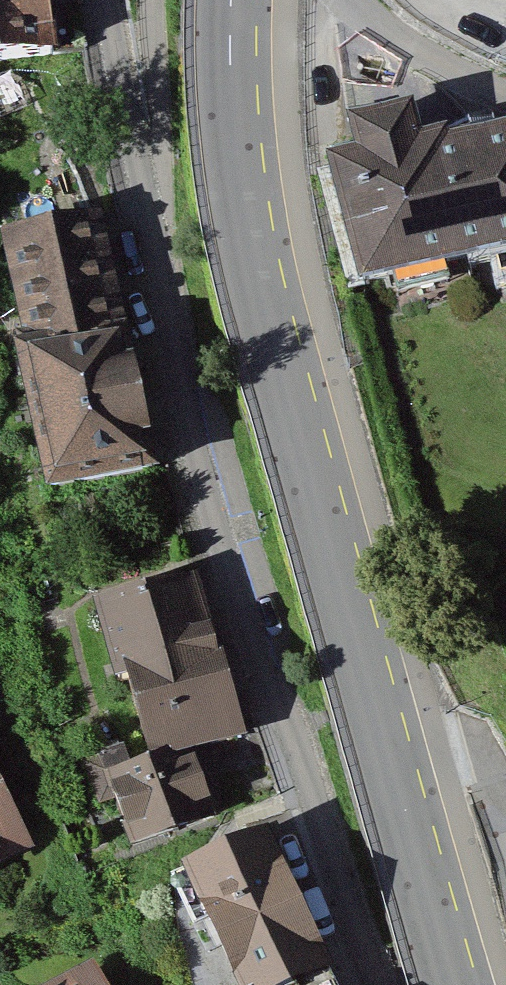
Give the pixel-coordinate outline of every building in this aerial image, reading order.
[(54,52),(47,0),(0,0),(0,60),(54,52)] [(334,163),(364,271),(505,233),(505,122),(426,144),(414,98),(349,116),(360,156),(334,163)] [(27,359),(115,338),(93,241),(4,261),(27,359)] [(119,354),(115,338),(27,359),(14,362),(48,512),(151,489),(120,353),(119,354)] [(195,580),(99,607),(120,682),(130,679),(149,745),(185,735),(189,749),(239,735),(195,580)] [(185,735),(149,745),(151,756),(147,758),(174,831),(214,816),(189,749),(185,735)] [(174,831),(147,758),(131,763),(125,748),(101,756),(132,845),(174,831)] [(23,846),(0,806),(0,859),(23,846)] [(171,883),(193,930),(210,922),(240,984),(335,984),(265,838),(171,883)] [(63,984),(101,984),(92,969),(63,984)]
